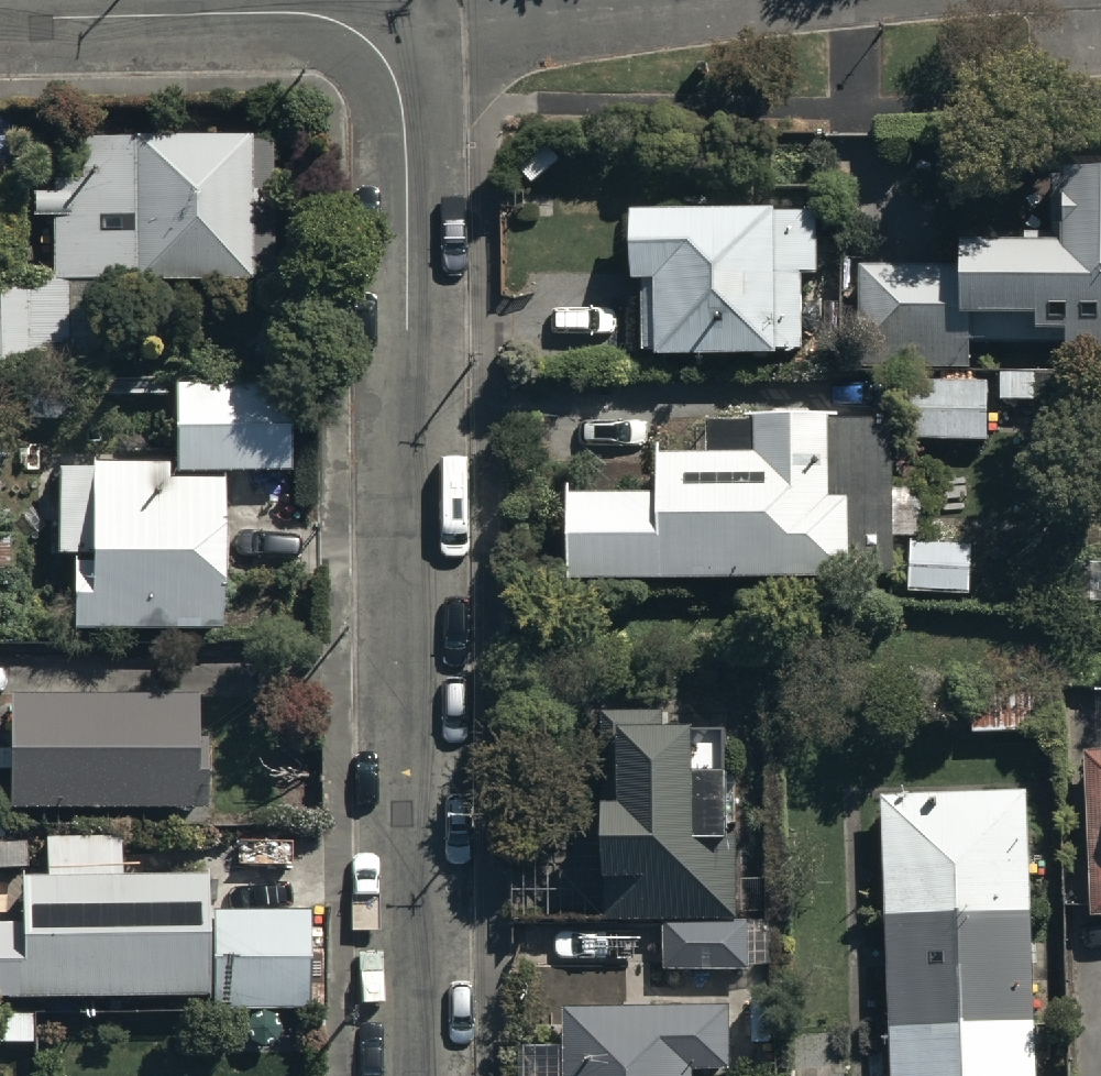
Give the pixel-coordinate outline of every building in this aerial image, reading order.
[(48,272),(264,271),(263,120),(47,121),(47,187),(32,187),(32,213),(47,213),(48,272)] [(1060,155),(1059,230),(966,229),(966,307),(1056,308),(1055,350),(1100,350),(1100,156),(1060,155)] [(813,191),(624,197),(627,266),(653,265),(656,344),(802,340),(800,258),(815,257),(813,191)] [(842,264),(845,365),(957,362),(954,261),(842,264)] [(0,274),(0,354),(63,353),(62,272),(0,274)] [(287,380),(178,380),(179,460),(288,460),(287,380)] [(913,382),(915,435),(988,432),(986,380),(913,382)] [(559,479),(561,574),(848,569),(847,490),(829,490),(827,400),(763,402),(764,443),(652,445),(653,478),(559,479)] [(171,463),(61,464),(61,552),(77,552),(77,625),(227,625),(226,476),(171,476),(171,463)] [(908,542),(908,587),(971,587),(971,542),(908,542)] [(13,682),(11,794),(195,797),(197,686),(13,682)] [(735,710),(593,710),(593,907),(735,907),(735,710)] [(1080,749),(1092,916),(1100,916),(1100,747),(1080,749)] [(881,785),(887,1075),(1037,1075),(1031,782),(881,785)] [(206,867),(20,868),(20,914),(6,914),(6,993),(206,992),(206,867)] [(310,902),(213,902),(213,1004),(310,1004),(310,902)] [(751,924),(656,921),(655,965),(750,967),(751,924)] [(731,997),(554,995),(554,1075),(684,1075),(684,1058),(731,1058),(731,997)]
